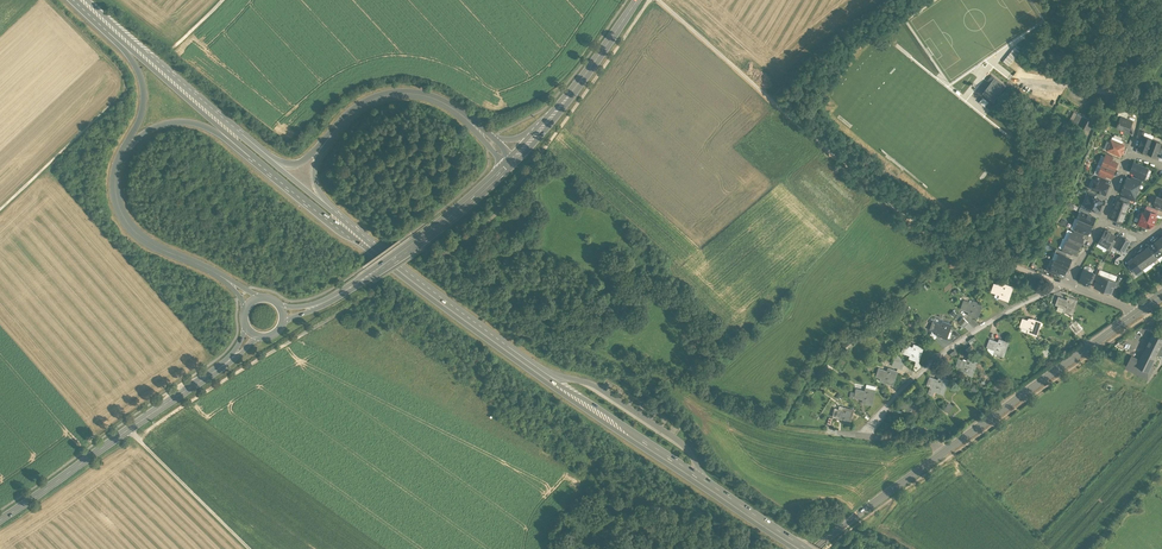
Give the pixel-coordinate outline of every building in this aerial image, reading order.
[(1013,65),(1020,69),(1023,63),(1016,59),(1013,65)] [(995,78),(993,80),(990,78),(982,88),(985,90),(983,92),(993,100),(1005,86),(995,78)] [(984,97),(980,102),(987,106),(990,101),(984,97)] [(1128,111),(1119,111),(1117,116),(1121,118),(1121,117),(1127,120),(1130,112),(1128,111)] [(1084,117),(1078,114),(1073,122),(1079,125),(1084,117)] [(1092,121),(1084,117),(1079,125),(1088,130),(1092,121)] [(1127,120),(1121,117),(1121,118),(1116,129),(1128,133),(1132,122),(1127,120)] [(1143,136),(1142,136),(1140,140),(1141,141),(1138,149),(1147,152),(1152,140),(1143,136)] [(1161,143),(1152,140),(1147,152),(1147,153),(1156,156),(1157,153),(1161,143)] [(1112,141),(1111,141),(1107,151),(1120,156),(1122,153),(1121,152),(1122,150),(1123,150),(1124,146),(1122,145),(1112,141)] [(1112,161),(1105,158),(1102,165),(1115,170),(1117,163),(1112,161)] [(1148,168),(1134,163),(1130,172),(1138,175),(1144,177),(1148,168)] [(1115,170),(1102,165),(1099,172),(1106,175),(1112,177),(1115,170)] [(1130,179),(1127,178),(1125,185),(1137,190),(1140,183),(1130,179)] [(1105,183),(1096,179),(1094,184),(1095,184),(1093,189),(1105,194),(1109,184),(1105,183)] [(1137,190),(1125,185),(1122,192),(1125,193),(1135,197),(1137,190)] [(1096,199),(1090,197),(1086,206),(1093,208),(1099,210),(1102,202),(1096,199)] [(1157,197),(1154,204),(1161,207),(1161,198),(1157,197)] [(1120,199),(1118,199),(1115,208),(1126,212),(1129,203),(1128,202),(1120,199)] [(1126,212),(1115,208),(1111,216),(1113,217),(1122,220),(1122,221),(1126,212)] [(1146,210),(1145,213),(1143,212),(1141,217),(1139,218),(1137,223),(1138,224),(1147,227),(1153,225),(1156,217),(1155,217),(1156,214),(1146,210)] [(1089,215),(1083,212),(1082,213),(1079,220),(1092,225),(1095,218),(1089,215)] [(1079,220),(1078,223),(1077,223),(1076,228),(1085,232),(1088,233),(1090,229),(1092,225),(1079,220)] [(1115,235),(1105,230),(1099,241),(1108,246),(1112,239),(1115,235)] [(1072,234),(1071,233),(1068,241),(1079,246),(1080,246),(1083,238),(1082,238),(1072,234)] [(1130,241),(1122,236),(1121,238),(1116,247),(1124,251),(1130,241)] [(1112,239),(1108,246),(1107,248),(1110,250),(1113,245),(1115,241),(1112,239)] [(1079,246),(1068,241),(1067,241),(1064,248),(1064,249),(1073,252),(1076,253),(1079,246)] [(1155,247),(1153,243),(1148,247),(1149,247),(1157,258),(1161,254),(1161,250),(1158,245),(1155,247)] [(1157,258),(1149,247),(1148,247),(1144,250),(1147,253),(1144,255),(1149,263),(1157,258)] [(1065,257),(1059,254),(1059,255),(1056,262),(1067,266),(1067,267),(1068,267),(1071,259),(1065,257)] [(1144,255),(1141,257),(1138,254),(1134,257),(1142,268),(1149,263),(1144,255)] [(1142,268),(1134,257),(1128,262),(1129,264),(1134,270),(1136,273),(1142,268)] [(1104,262),(1100,260),(1095,274),(1094,278),(1097,280),(1099,275),(1100,275),(1104,262)] [(1056,262),(1054,261),(1051,268),(1051,269),(1057,271),(1064,274),(1067,267),(1067,266),(1056,262)] [(1092,272),(1083,269),(1079,281),(1088,284),(1089,281),(1092,272)] [(1100,275),(1099,275),(1097,280),(1095,286),(1104,290),(1108,278),(1100,275)] [(1115,280),(1108,278),(1104,290),(1111,292),(1114,286),(1115,281),(1115,280)] [(1013,288),(1004,284),(1002,289),(999,288),(997,292),(1000,293),(999,298),(1008,301),(1013,288)] [(1067,300),(1066,302),(1063,301),(1061,305),(1065,306),(1063,311),(1072,314),(1077,300),(1068,297),(1067,300)] [(982,304),(973,301),(971,306),(968,304),(966,309),(970,310),(968,315),(977,318),(982,304)] [(889,311),(893,316),(904,307),(900,303),(889,311)] [(964,317),(960,321),(965,326),(969,322),(964,317)] [(1041,322),(1032,319),(1030,324),(1027,323),(1026,327),(1029,328),(1027,333),(1037,336),(1041,322)] [(951,324),(942,321),(940,326),(937,325),(936,329),(939,331),(937,335),(947,338),(951,324)] [(1075,326),(1072,324),(1069,326),(1076,334),(1079,332),(1075,326)] [(1150,340),(1140,360),(1137,366),(1148,371),(1151,365),(1157,354),(1161,344),(1161,343),(1161,337),(1153,333),(1150,340)] [(1008,343),(999,339),(997,345),(994,343),(992,348),(996,349),(994,353),(1004,357),(1008,343)] [(843,345),(848,350),(853,345),(848,341),(843,345)] [(923,347),(914,344),(912,349),(909,348),(907,352),(911,353),(909,358),(916,360),(919,361),(923,347)] [(970,356),(977,350),(972,344),(965,350),(970,356)] [(1046,349),(1039,355),(1043,360),(1051,354),(1046,349)] [(904,360),(897,353),(896,354),(892,366),(902,369),(903,364),(903,363),(904,360)] [(1140,360),(1131,356),(1126,367),(1149,378),(1154,367),(1151,365),(1148,371),(1137,366),(1140,360)] [(977,362),(968,359),(966,364),(963,363),(961,367),(965,368),(963,373),(972,376),(977,362)] [(887,371),(879,368),(876,376),(881,378),(882,376),(883,371),(887,372),(887,371)] [(898,371),(888,368),(887,371),(887,372),(883,371),(882,376),(885,377),(884,382),(893,385),(898,371)] [(948,380),(939,377),(937,382),(934,381),(932,385),(936,386),(934,390),(943,394),(948,380)] [(875,390),(866,388),(865,392),(861,392),(860,396),(864,397),(863,402),(872,404),(875,390)] [(911,402),(911,404),(907,403),(906,407),(909,408),(907,413),(917,416),(922,402),(912,399),(911,402)] [(949,402),(943,410),(949,414),(954,405),(949,402)] [(854,409),(844,407),(843,412),(839,411),(838,416),(842,417),(841,421),(850,423),(854,409)] [(923,422),(919,431),(925,434),(929,425),(923,422)]
